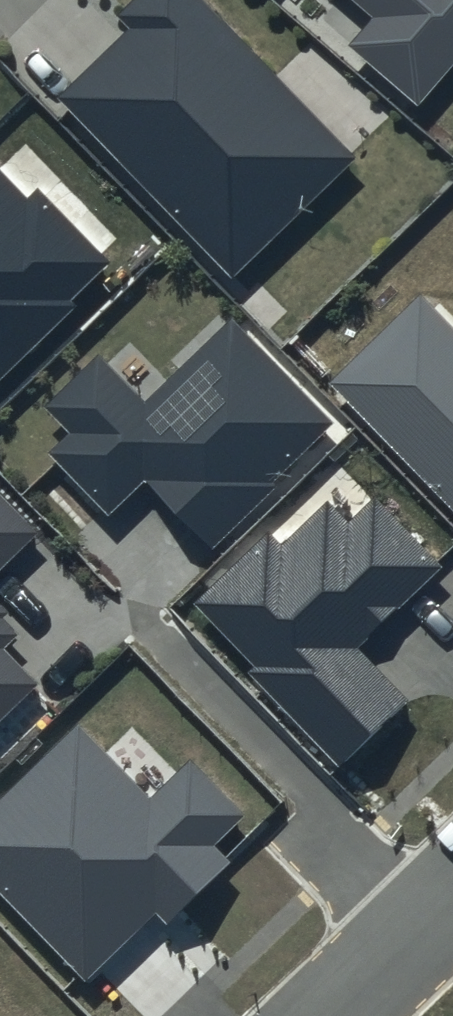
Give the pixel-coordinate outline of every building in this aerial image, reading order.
[(208,0),(136,0),(122,13),(136,28),(64,96),(237,275),(359,158),(208,0)] [(376,17),(351,46),(417,104),(452,63),(452,0),(357,0),(376,17)] [(0,171),(0,386),(81,307),(75,301),(112,264),(38,188),(27,199),(0,171)] [(424,294),(330,384),(452,511),(452,324),(424,294)] [(339,422),(232,312),(143,398),(99,353),(44,406),(71,433),(50,453),(108,514),(147,476),(213,544),(339,422)] [(0,493),(0,571),(39,532),(0,493)] [(446,565),(374,493),(346,520),(326,500),(280,545),(268,533),(195,606),(256,667),(250,674),(340,765),(409,698),(360,649),(446,565)] [(41,683),(5,648),(17,636),(1,619),(7,613),(0,606),(0,724),(41,683)] [(78,725),(0,798),(0,893),(84,982),(156,913),(168,925),(232,864),(214,845),(244,817),(188,759),(147,797),(78,725)]
